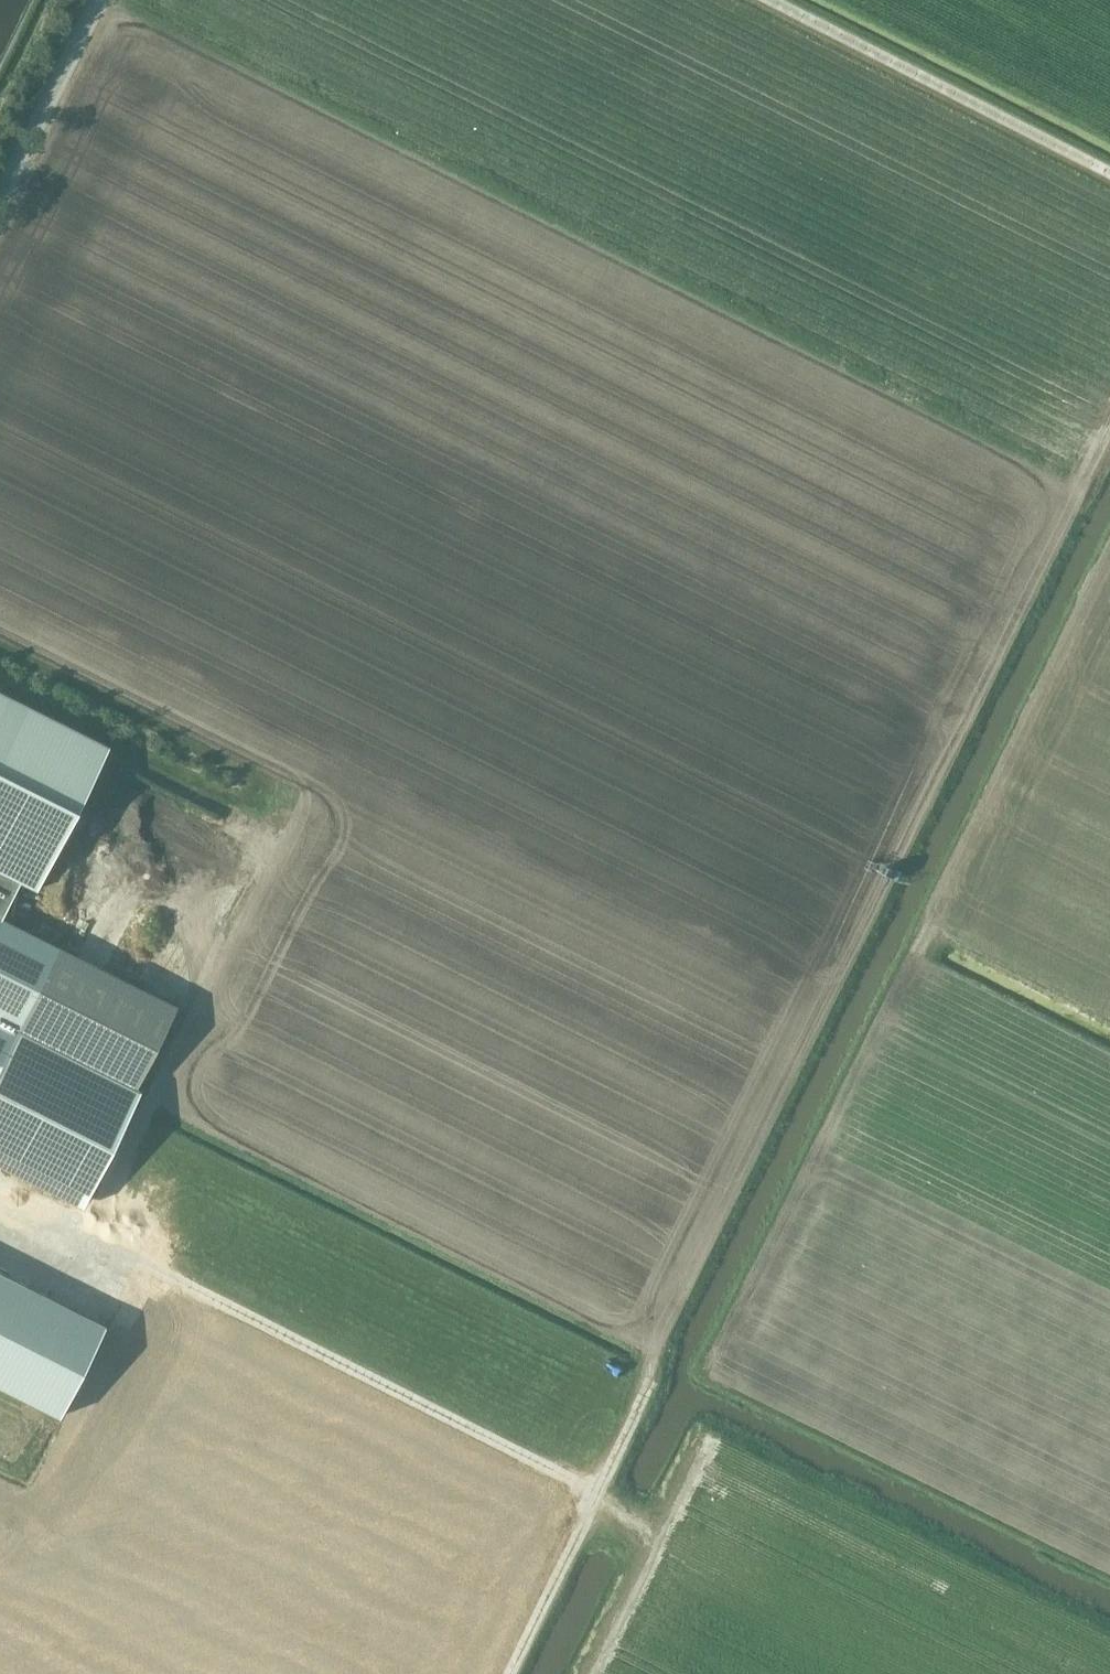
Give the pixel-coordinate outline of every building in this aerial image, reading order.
[(76,1204),(176,1007),(0,919),(19,881),(36,890),(106,751),(0,697),(0,1166),(76,1204)] [(62,1409),(107,1319),(0,1264),(0,1377),(62,1409)]
